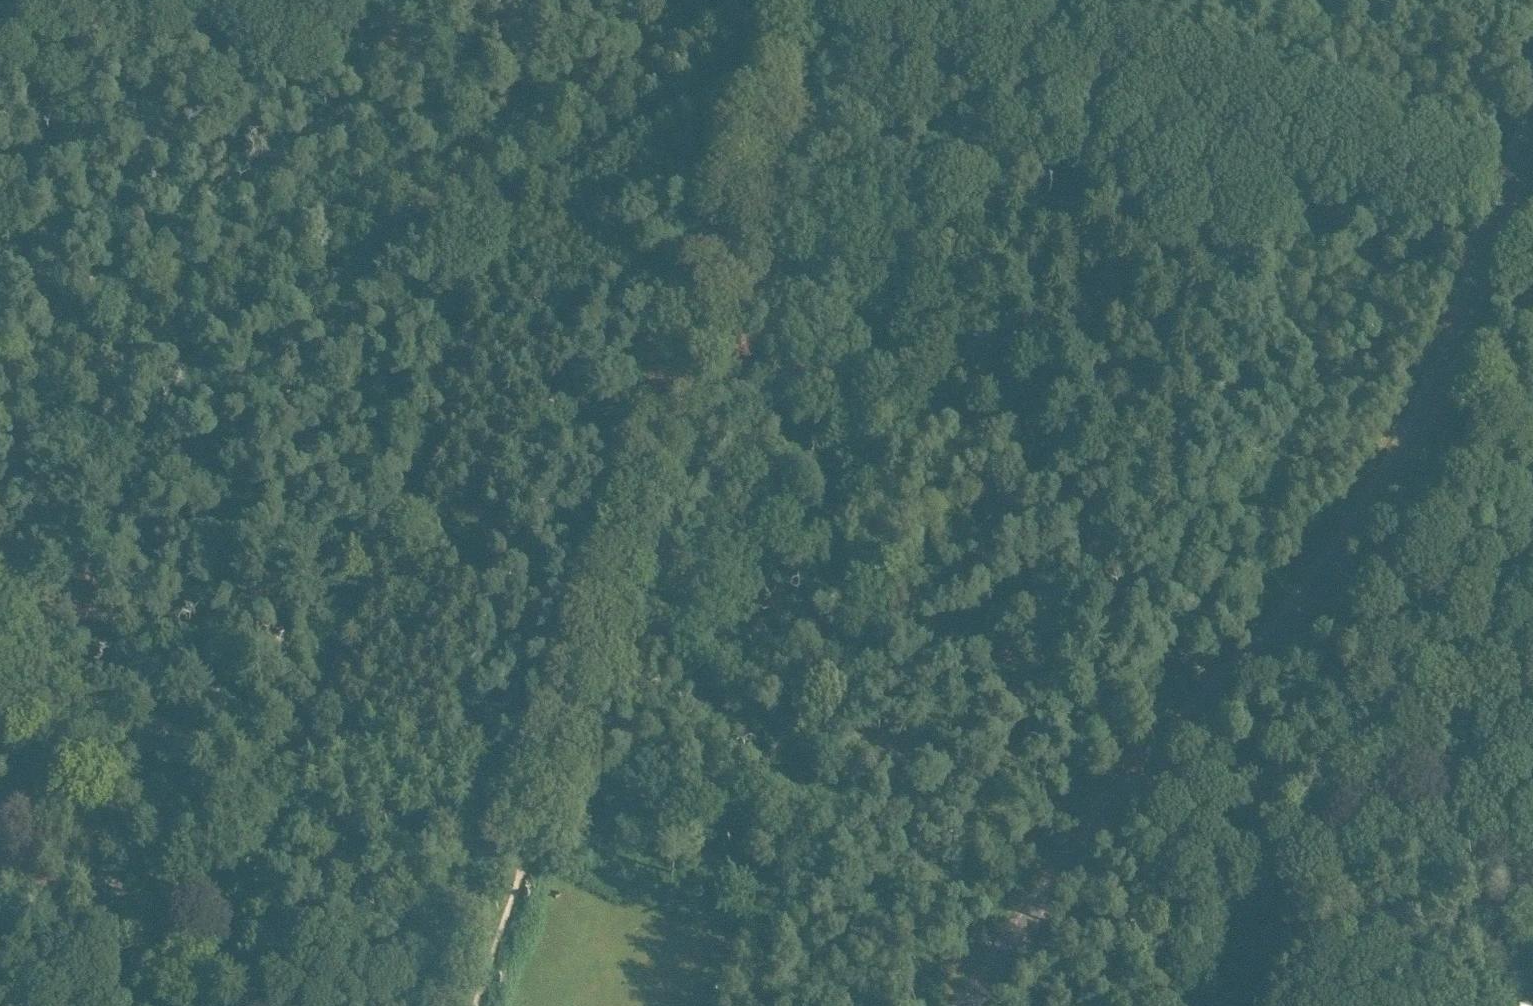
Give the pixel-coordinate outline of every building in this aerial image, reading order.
[(1519,1005),(1532,1005),(1532,991),(1524,989),(1519,1005)]
